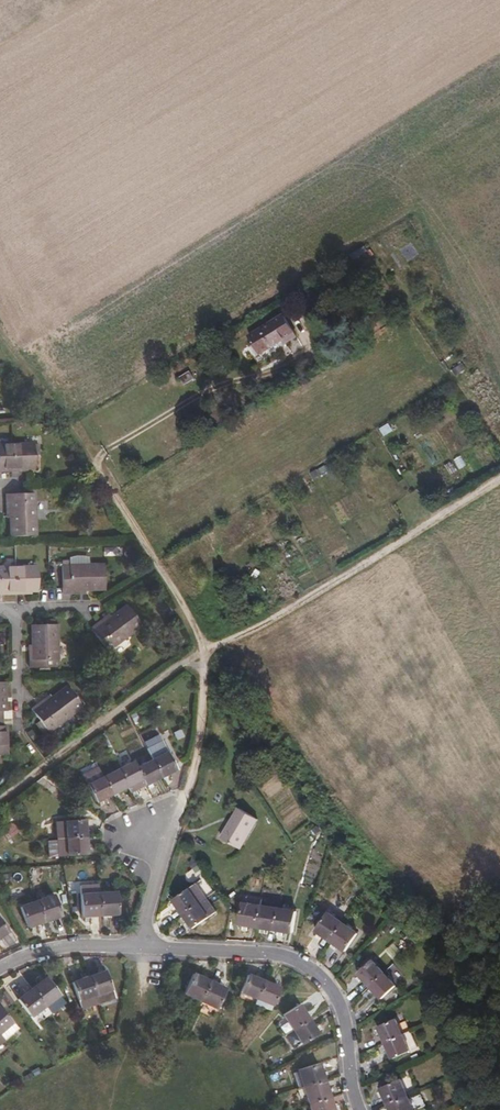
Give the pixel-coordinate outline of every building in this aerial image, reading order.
[(251,345),(260,359),(282,345),(285,351),(297,343),(283,322),(251,345)] [(190,381),(182,387),(187,394),(196,388),(190,381)] [(12,440),(0,440),(0,465),(12,465),(36,465),(36,440),(12,440)] [(11,498),(12,533),(37,533),(35,491),(8,491),(7,499),(11,498)] [(107,561),(63,563),(64,591),(72,591),(72,588),(107,586),(107,561)] [(15,564),(0,565),(0,592),(1,592),(1,589),(16,589),(37,588),(36,564),(15,564)] [(89,627),(106,650),(141,623),(127,604),(99,625),(96,622),(89,627)] [(30,658),(30,666),(58,666),(57,623),(34,624),(34,658),(30,658)] [(36,702),(30,707),(46,729),(80,704),(65,685),(38,705),(36,702)] [(160,737),(147,743),(151,751),(164,744),(160,737)] [(151,751),(155,760),(164,779),(177,773),(164,744),(151,751)] [(164,779),(155,760),(140,771),(147,786),(164,779)] [(136,763),(121,770),(130,787),(132,793),(147,786),(140,771),(136,763)] [(114,795),(106,778),(100,765),(83,773),(98,802),(114,795)] [(114,795),(130,787),(121,770),(106,778),(114,795)] [(223,840),(242,851),(259,822),(240,812),(223,840)] [(67,825),(68,840),(87,838),(86,823),(67,825)] [(88,856),(87,838),(68,840),(69,857),(88,856)] [(186,916),(209,901),(197,885),(175,901),(186,916)] [(103,917),(101,897),(101,888),(82,890),(85,919),(103,917)] [(121,895),(101,897),(103,917),(122,915),(121,895)] [(58,898),(42,905),(49,923),(66,917),(58,898)] [(261,929),(264,909),(265,903),(246,899),(242,925),(261,929)] [(209,901),(186,916),(197,931),(219,914),(209,901)] [(49,923),(42,905),(24,912),(31,930),(49,923)] [(279,932),(282,913),(264,909),(261,929),(279,932)] [(302,916),(282,913),(279,932),(298,935),(302,916)] [(322,934),(334,943),(346,926),(333,917),(322,934)] [(12,932),(2,919),(0,920),(0,919),(0,941),(12,932)] [(346,926),(334,943),(350,954),(362,937),(346,926)] [(363,977),(374,989),(387,977),(375,965),(363,977)] [(216,966),(209,980),(225,988),(228,982),(221,978),(224,971),(216,966)] [(107,975),(91,981),(97,999),(100,1007),(117,1001),(107,975)] [(387,977),(374,989),(387,1002),(400,990),(387,977)] [(206,1000),(213,985),(198,978),(191,993),(206,1000)] [(260,1007),(263,1001),(269,986),(254,979),(245,999),(260,1007)] [(35,991),(47,1008),(53,1016),(67,1006),(48,981),(35,991)] [(81,1004),(97,999),(91,981),(76,986),(81,1004)] [(213,985),(206,1000),(222,1007),(229,992),(213,985)] [(269,986),(263,1001),(278,1008),(285,993),(269,986)] [(34,1019),(47,1008),(35,991),(21,1002),(34,1019)] [(8,1043),(22,1032),(3,1009),(0,1011),(0,1034),(8,1043)] [(324,1039),(315,1024),(306,1011),(292,1020),(300,1034),(309,1048),(324,1039)] [(383,1030),(390,1043),(407,1035),(400,1021),(383,1030)] [(415,1050),(407,1035),(390,1043),(398,1059),(415,1050)] [(309,1089),(328,1083),(324,1070),(305,1075),(309,1089)] [(388,1091),(396,1107),(413,1098),(404,1082),(388,1091)] [(334,1100),(328,1083),(309,1089),(314,1106),(334,1100)] [(413,1098),(396,1107),(398,1109),(419,1109),(413,1098)] [(314,1106),(315,1109),(337,1109),(334,1100),(314,1106)]
